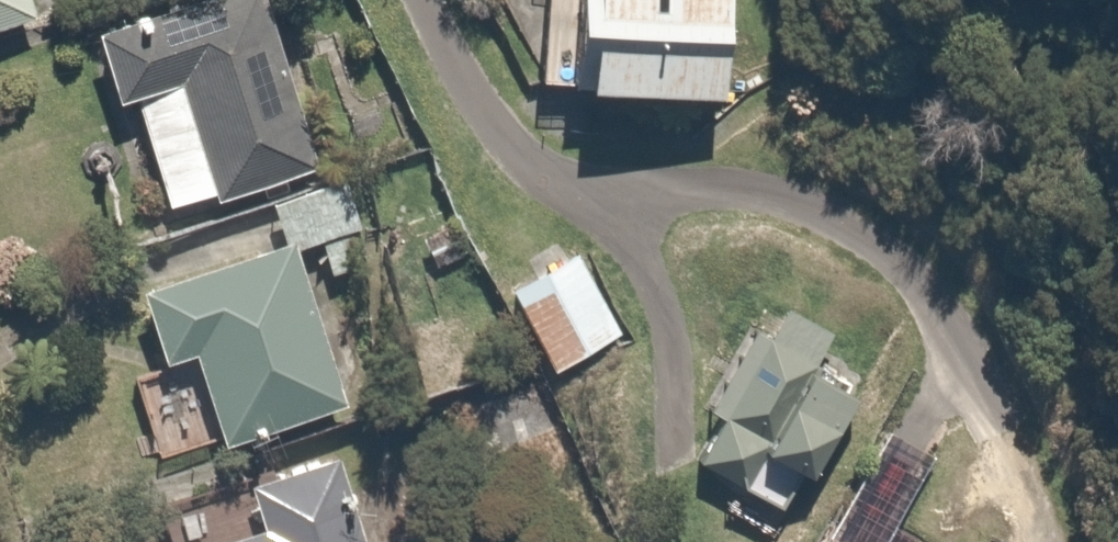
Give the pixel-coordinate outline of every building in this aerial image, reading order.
[(28,0),(0,0),(0,25),(34,15),(28,0)] [(318,167),(264,0),(179,0),(93,27),(116,98),(134,91),(171,205),(212,190),(214,199),(318,167)] [(559,83),(714,96),(721,0),(567,0),(559,83)] [(346,176),(270,200),(282,239),(290,237),(295,250),(324,242),(334,277),(364,268),(354,233),(362,230),(346,176)] [(469,254),(457,222),(425,233),(437,265),(469,254)] [(290,237),(282,239),(138,287),(162,360),(192,349),(222,443),(347,402),(295,250),(290,237)] [(579,250),(508,287),(552,371),(623,335),(579,250)] [(809,474),(855,394),(816,373),(820,366),(815,363),(834,333),(787,304),(768,335),(754,327),(706,409),(720,417),(696,458),(782,509),(803,472),(809,474)] [(931,463),(881,436),(844,502),(893,529),(931,463)] [(336,452),(246,480),(260,524),(202,541),(364,541),(336,452)] [(430,541),(468,541),(464,531),(430,541)]
